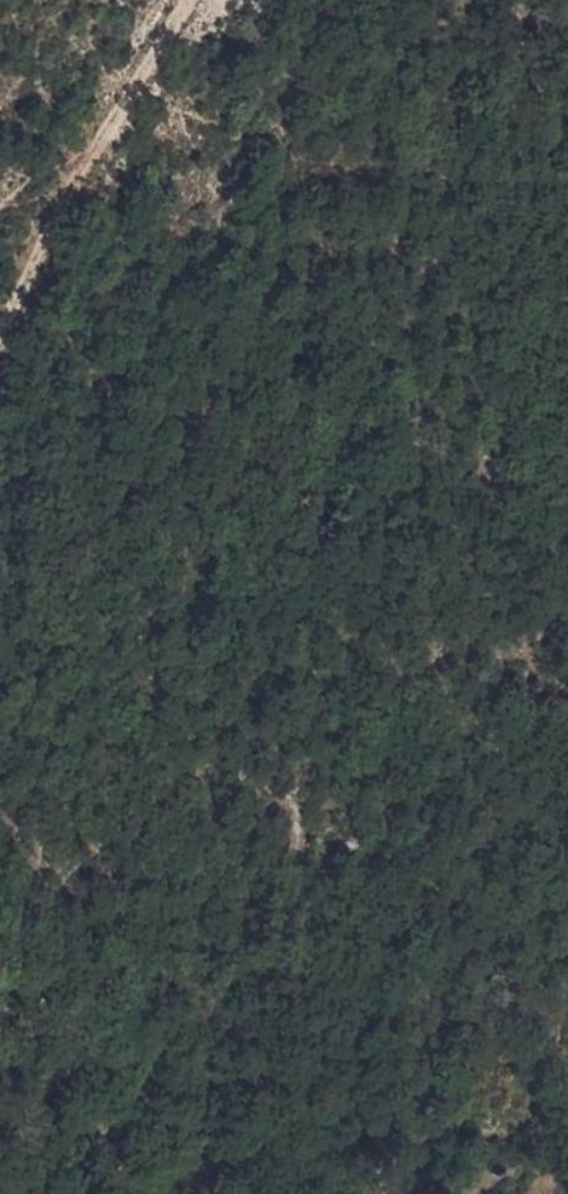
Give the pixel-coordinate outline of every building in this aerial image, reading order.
[(435,1178),(451,1190),(460,1178),(443,1166),(435,1178)] [(451,1190),(435,1178),(424,1193),(448,1193),(451,1190)]
